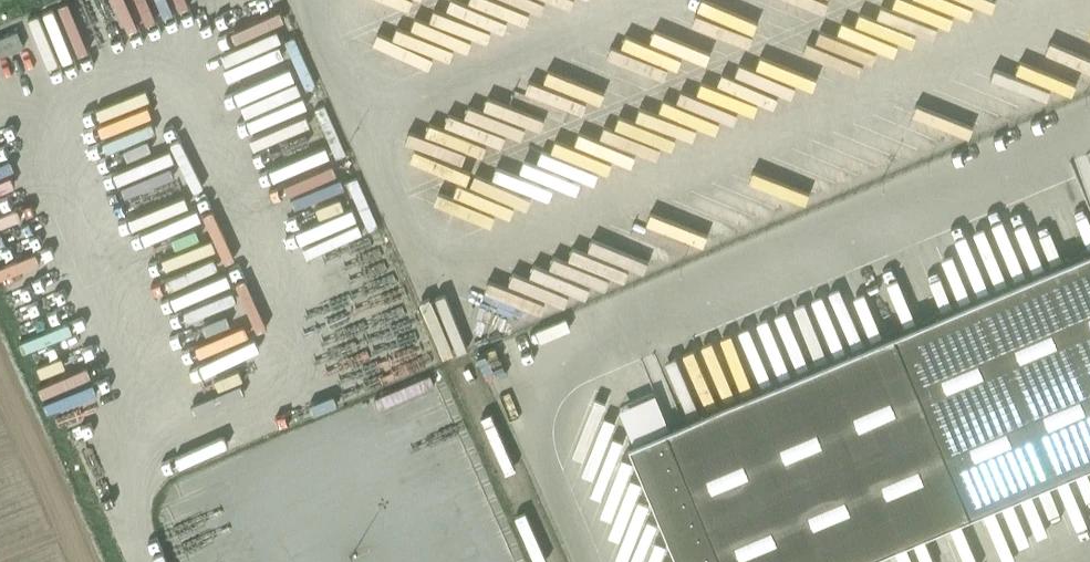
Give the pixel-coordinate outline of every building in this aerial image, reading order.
[(0,37),(0,56),(24,45),(18,29),(0,37)] [(1089,462),(1089,279),(1079,254),(1053,272),(1051,266),(553,474),(590,561),(851,561),(1089,462)]
